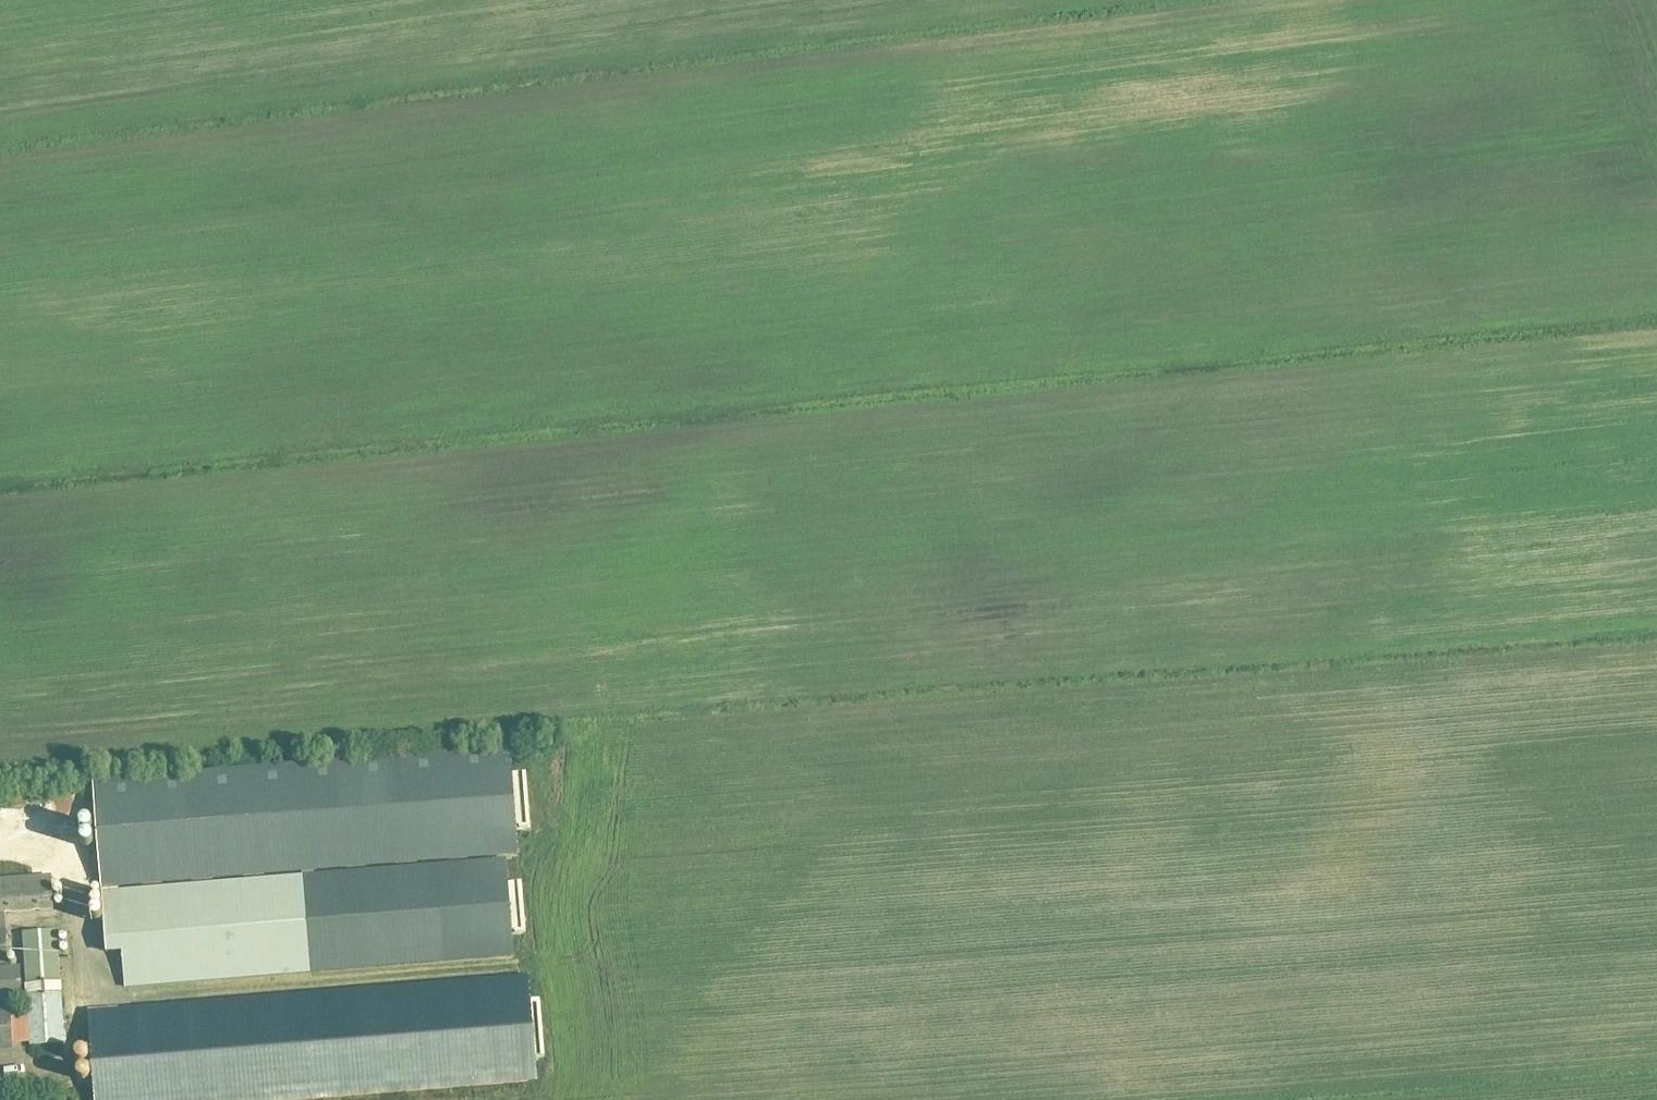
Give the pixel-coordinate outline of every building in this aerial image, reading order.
[(510,747),(92,782),(101,894),(305,877),(444,866),(506,861),(519,860),(516,827),(518,827),(519,830),(528,829),(527,826),(529,826),(525,774),(512,775),(510,747)] [(506,861),(444,866),(452,962),(514,957),(512,933),(514,933),(515,935),(524,934),(524,932),(525,932),(521,884),(508,885),(506,861)] [(444,866),(305,877),(101,894),(106,954),(122,953),(125,989),(313,973),(452,962),(444,866)] [(3,914),(53,910),(50,877),(0,881),(0,933),(5,933),(3,914)] [(56,933),(22,935),(29,1048),(63,1046),(59,984),(73,984),(72,957),(58,958),(56,933)] [(11,1047),(8,1002),(19,1001),(17,969),(0,970),(0,1048),(11,1047)] [(62,1017),(69,1099),(317,1099),(520,1083),(511,979),(62,1017)]
